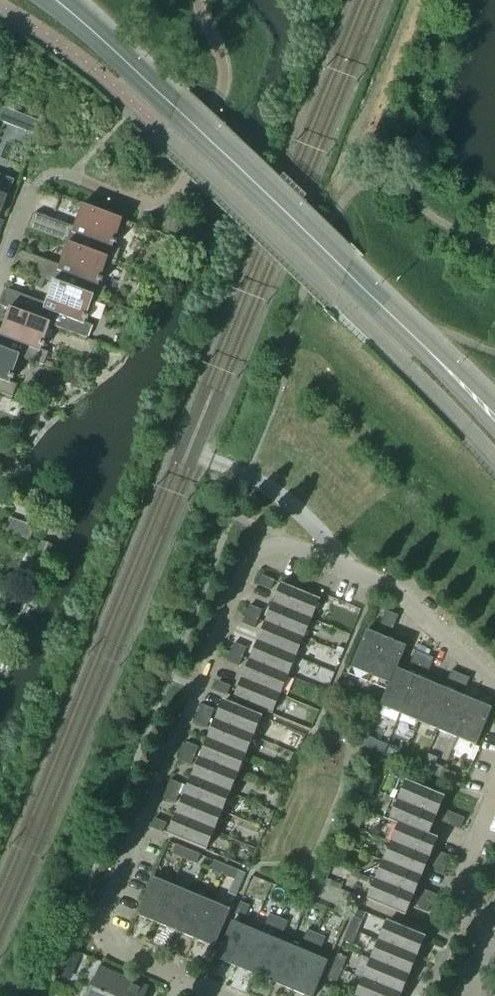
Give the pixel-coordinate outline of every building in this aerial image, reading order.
[(116,240),(121,225),(129,227),(130,223),(82,205),(76,220),(80,222),(77,228),(37,213),(32,216),(27,229),(67,244),(67,243),(116,262),(121,250),(115,248),(118,241),(116,240)] [(101,278),(107,263),(114,266),(116,262),(67,243),(67,244),(61,259),(65,260),(63,267),(22,251),(17,254),(12,267),(52,282),(53,282),(101,300),(106,288),(101,286),(103,279),(101,278)] [(93,301),(100,304),(101,300),(53,282),(52,282),(47,297),(51,298),(48,305),(8,290),(3,292),(0,299),(0,306),(9,309),(50,324),(50,325),(79,336),(78,339),(86,342),(92,326),(86,324),(89,317),(87,317),(93,301)] [(50,325),(50,324),(9,309),(3,324),(7,325),(5,332),(0,330),(0,349),(20,356),(20,357),(35,363),(34,366),(42,369),(48,353),(42,351),(45,345),(43,344),(50,325)] [(20,357),(20,356),(0,349),(0,393),(5,395),(4,398),(11,401),(18,385),(12,383),(15,377),(13,376),(20,357)] [(270,590),(274,581),(262,576),(258,585),(270,590)] [(311,619),(319,600),(281,584),(273,604),(311,619)] [(303,638),(311,619),(273,604),(265,623),(303,638)] [(258,620),(262,611),(250,606),(246,615),(258,620)] [(396,669),(406,647),(388,640),(398,616),(386,612),(377,635),(366,631),(351,668),(389,684),(390,684),(396,669)] [(254,629),(258,620),(246,615),(242,624),(254,629)] [(295,657),(303,638),(265,623),(257,642),(295,657)] [(287,676),(295,657),(257,642),(250,660),(287,676)] [(242,657),(246,648),(234,643),(230,652),(242,657)] [(419,667),(424,655),(415,651),(410,663),(419,667)] [(238,666),(242,657),(230,652),(226,661),(238,666)] [(428,671),(433,659),(424,655),(419,667),(428,671)] [(279,695),(287,676),(250,660),(242,679),(279,695)] [(400,715),(416,677),(396,669),(390,684),(389,684),(380,706),(400,715)] [(455,687),(460,675),(451,671),(446,684),(455,687)] [(464,691),(469,679),(460,675),(455,687),(464,691)] [(418,723),(434,685),(416,677),(400,715),(418,723)] [(271,715),(279,695),(242,679),(234,699),(271,715)] [(226,696),(230,687),(218,682),(214,691),(226,696)] [(437,731),(452,693),(434,685),(418,723),(437,731)] [(457,739),(472,701),(452,693),(437,731),(457,739)] [(475,747),(490,713),(491,709),(472,701),(457,739),(475,747)] [(253,737),(261,717),(224,702),(216,721),(253,737)] [(210,719),(214,710),(201,705),(198,714),(210,719)] [(206,728),(210,719),(198,714),(194,723),(206,728)] [(253,737),(216,721),(208,740),(245,756),(253,737)] [(237,775),(245,756),(208,740),(200,759),(237,775)] [(194,757),(198,748),(186,743),(182,752),(194,757)] [(190,766),(194,757),(182,752),(178,761),(190,766)] [(230,793),(237,775),(200,759),(192,778),(230,793)] [(451,784),(455,775),(443,770),(440,779),(451,784)] [(222,812),(230,793),(192,778),(184,796),(222,812)] [(178,795),(182,786),(170,780),(166,790),(178,795)] [(464,818),(439,808),(444,798),(406,782),(390,822),(399,825),(399,824),(428,836),(428,835),(435,819),(460,830),(464,818)] [(175,804),(178,795),(166,790),(163,799),(175,804)] [(214,831),(222,812),(184,796),(176,815),(214,831)] [(214,831),(176,815),(168,835),(206,851),(214,831)] [(162,833),(166,824),(154,819),(150,828),(162,833)] [(428,859),(437,839),(428,835),(428,836),(399,824),(399,825),(391,844),(428,859)] [(421,878),(428,859),(391,844),(383,862),(421,878)] [(184,859),(188,850),(176,845),(172,854),(184,859)] [(196,864),(200,855),(188,850),(184,859),(196,864)] [(446,866),(450,857),(438,852),(434,861),(446,866)] [(222,875),(225,866),(213,861),(210,870),(222,875)] [(442,875),(446,866),(434,861),(430,870),(442,875)] [(413,897),(421,878),(383,862),(375,881),(413,897)] [(234,880),(237,871),(225,866),(222,875),(234,880)] [(157,924),(172,886),(153,878),(137,916),(157,924)] [(405,916),(413,897),(375,881),(367,901),(405,916)] [(176,932),(191,894),(172,886),(157,924),(176,932)] [(430,904),(434,895),(422,890),(418,899),(430,904)] [(195,940),(210,902),(191,894),(176,932),(195,940)] [(426,913),(430,904),(418,899),(414,908),(426,913)] [(214,948),(230,910),(210,902),(195,940),(214,948)] [(244,918),(249,906),(240,902),(235,915),(244,918)] [(273,930),(278,918),(269,915),(264,927),(273,930)] [(357,933),(362,921),(353,917),(348,929),(357,933)] [(282,934),(287,922),(278,918),(273,930),(282,934)] [(236,968),(252,930),(232,922),(216,959),(236,968)] [(416,957),(424,938),(387,922),(379,942),(416,957)] [(352,945),(357,933),(348,929),(343,941),(352,945)] [(254,975),(270,938),(252,930),(236,968),(254,975)] [(311,946),(316,934),(307,930),(302,942),(311,946)] [(320,950),(325,938),(316,934),(311,946),(320,950)] [(274,984),(289,946),(270,938),(254,975),(274,984)] [(408,976),(416,957),(379,942),(371,961),(408,976)] [(292,991),(308,954),(289,946),(274,984),(292,991)] [(328,962),(308,954),(292,991),(304,995),(313,995),(328,962)] [(342,971),(347,959),(337,955),(332,967),(342,971)] [(400,995),(408,976),(371,961),(363,980),(400,995)] [(148,987),(99,967),(87,995),(145,995),(148,987)] [(336,982),(342,971),(332,967),(327,979),(336,982)] [(400,995),(363,980),(356,995),(400,995)]
